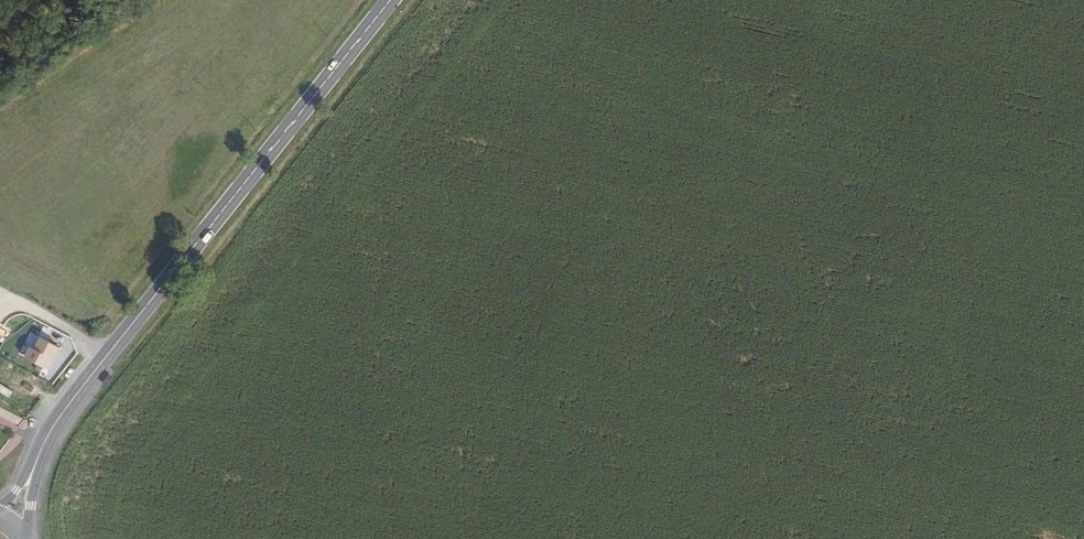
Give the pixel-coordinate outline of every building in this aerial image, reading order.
[(38,335),(28,359),(51,369),(61,345),(38,335)] [(7,370),(9,365),(0,360),(0,378),(1,378),(0,381),(0,393),(16,402),(27,380),(7,370)]
